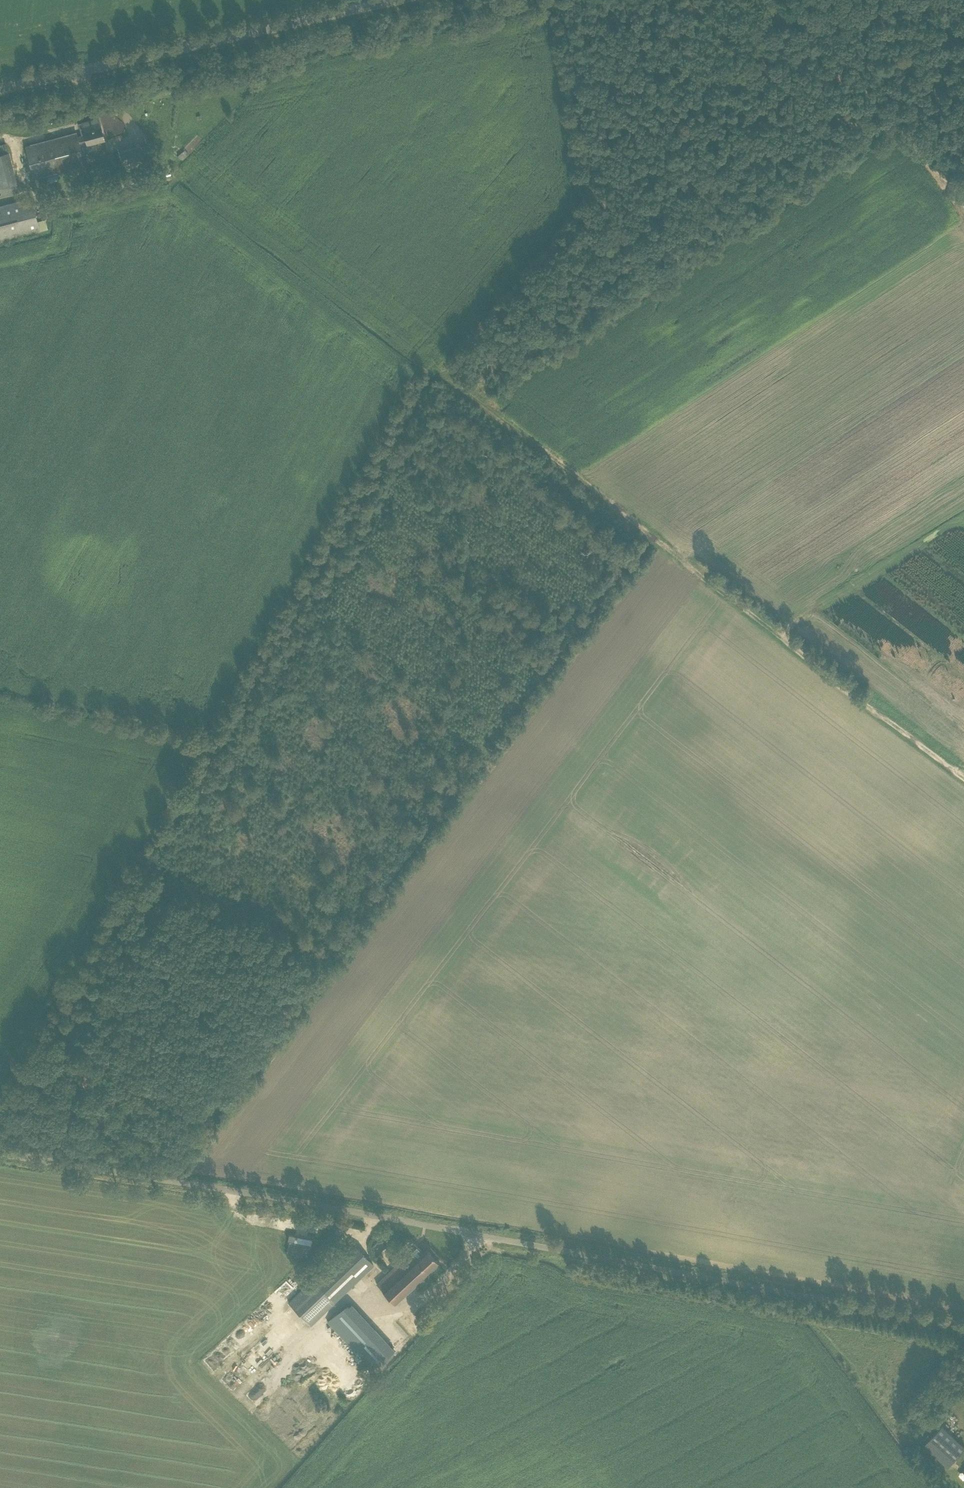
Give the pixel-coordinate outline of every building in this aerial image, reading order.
[(25,146),(28,156),(34,178),(67,170),(68,176),(86,172),(85,165),(80,146),(88,144),(88,143),(104,139),(98,118),(78,123),(81,135),(77,136),(76,133),(25,146)] [(179,151),(184,156),(202,139),(197,134),(179,151)] [(121,151),(124,161),(124,163),(139,159),(140,162),(144,161),(140,146),(121,151)] [(0,156),(0,197),(19,192),(18,189),(9,153),(0,156)] [(99,168),(90,170),(93,179),(102,176),(99,168)] [(40,231),(31,197),(0,205),(0,242),(40,231)] [(288,1302),(310,1325),(373,1265),(351,1242),(288,1302)] [(376,1285),(395,1304),(439,1262),(426,1249),(416,1258),(410,1252),(376,1285)] [(330,1319),(374,1368),(394,1349),(349,1300),(330,1319)] [(947,1468),(963,1450),(963,1445),(942,1425),(923,1446),(947,1468)]
